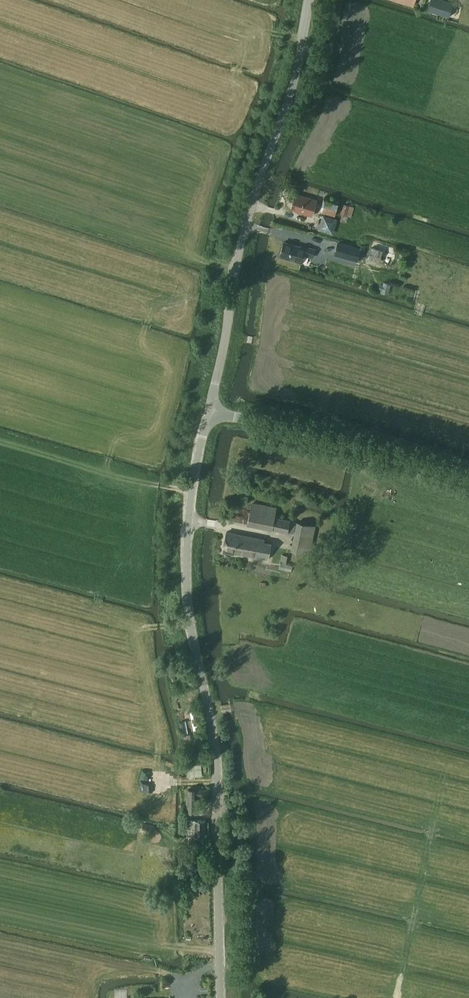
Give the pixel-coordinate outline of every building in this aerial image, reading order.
[(453,2),(445,0),(431,0),(428,10),(449,16),(453,2)] [(312,215),(316,200),(295,194),(291,209),(312,215)] [(334,216),(338,201),(333,200),(334,198),(331,197),(331,199),(324,197),(320,211),(334,216)] [(354,207),(344,204),(341,214),(342,214),(340,220),(345,221),(346,220),(347,221),(348,217),(351,217),(354,207)] [(332,233),(334,226),(322,223),(320,229),(332,233)] [(313,253),(314,249),(306,246),(305,248),(283,241),(279,256),(301,262),(305,251),(313,253)] [(338,241),(334,255),(357,262),(361,248),(338,241)] [(395,249),(373,241),(368,258),(391,266),(393,260),(391,260),(395,249)] [(293,533),(296,522),(274,517),(276,508),(252,503),(247,524),(293,533)] [(311,525),(296,522),(291,550),(305,553),(311,525)] [(268,559),(271,544),(263,543),(264,539),(227,532),(223,552),(234,554),(235,553),(268,559)] [(187,762),(188,775),(189,775),(189,778),(195,778),(195,775),(201,775),(200,761),(187,762)] [(187,811),(196,811),(196,796),(203,796),(203,789),(187,789),(187,811)] [(190,820),(190,831),(189,833),(189,836),(190,837),(189,838),(189,844),(190,845),(194,845),(195,844),(195,838),(194,837),(195,836),(205,836),(205,820),(190,820)] [(127,990),(117,989),(117,997),(126,997),(127,990)]
